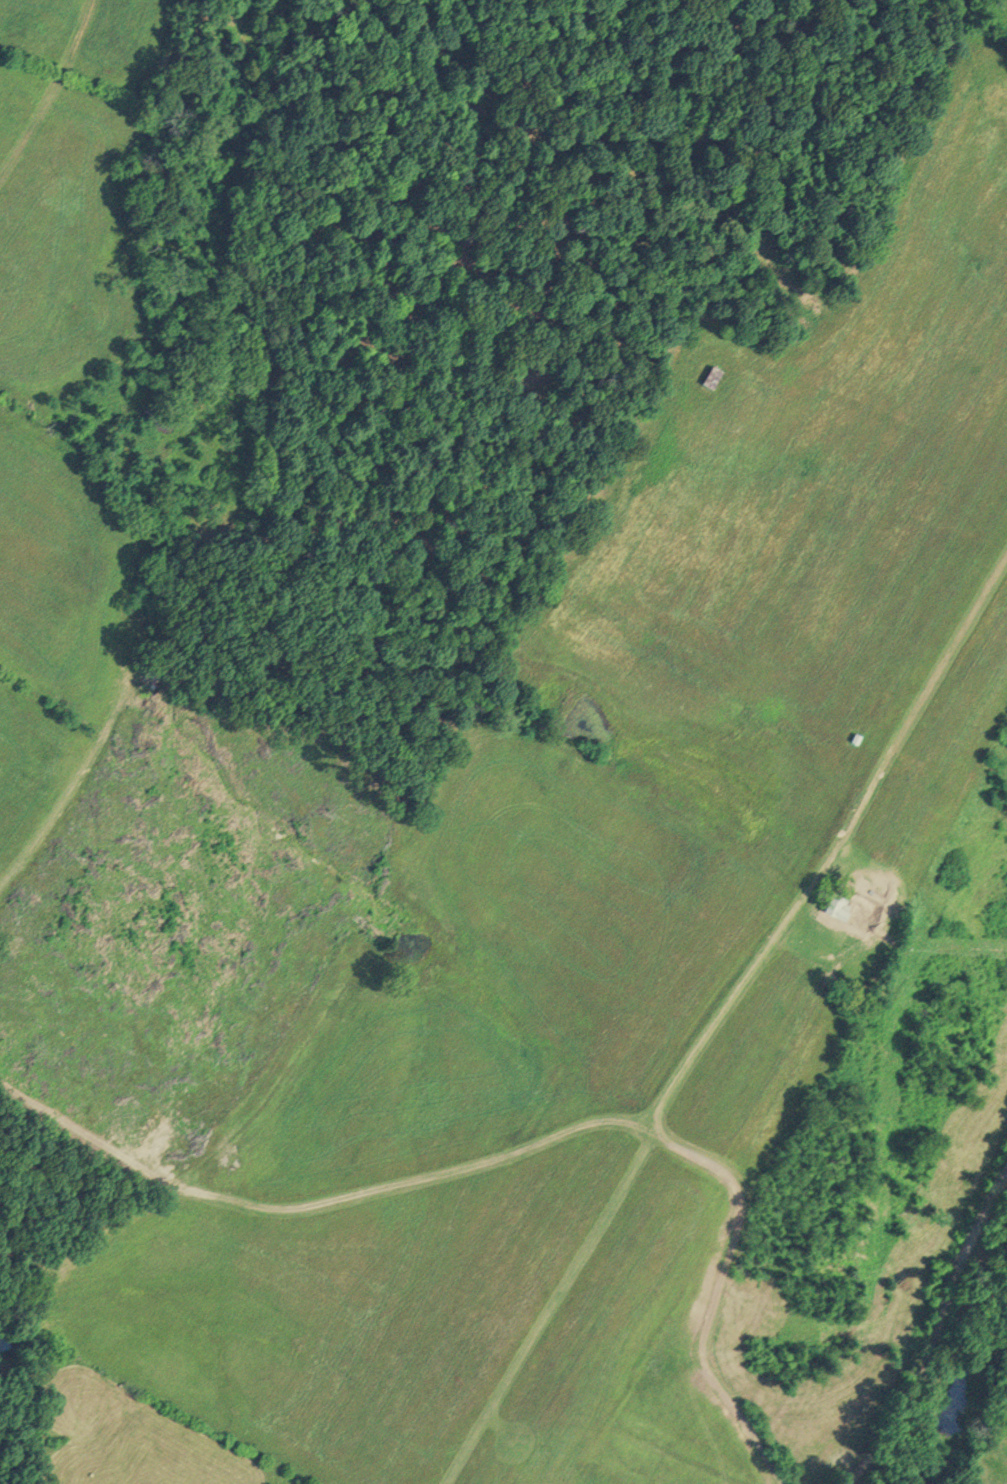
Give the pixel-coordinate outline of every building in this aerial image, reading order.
[(859,735),(855,744),(849,741),(853,732),(859,735)] [(831,892),(845,899),(841,908),(847,910),(843,918),(841,917),(840,919),(822,911),(831,892)]
